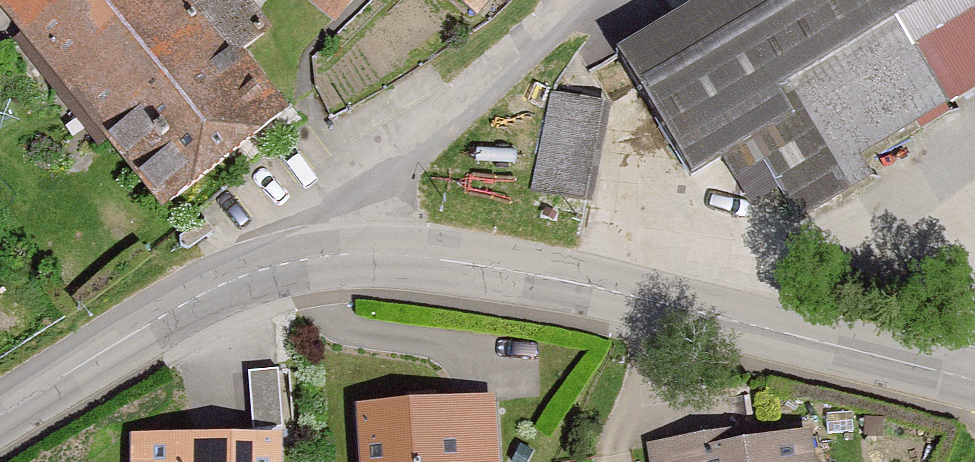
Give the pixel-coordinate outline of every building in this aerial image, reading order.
[(163,218),(291,120),(242,55),(272,32),(248,0),(0,0),(0,5),(163,218)] [(335,27),(358,0),(302,0),(335,27)] [(474,24),(493,0),(445,0),(474,24)] [(614,52),(690,180),(723,160),(759,220),(791,201),(806,226),(876,184),(862,161),(951,108),(916,49),(974,14),(974,0),(703,0),(614,52)] [(356,461),(497,461),(493,398),(353,407),(356,461)] [(649,449),(652,461),(815,461),(809,429),(741,442),(739,432),(649,449)] [(135,435),(135,461),(279,461),(279,435),(135,435)]
